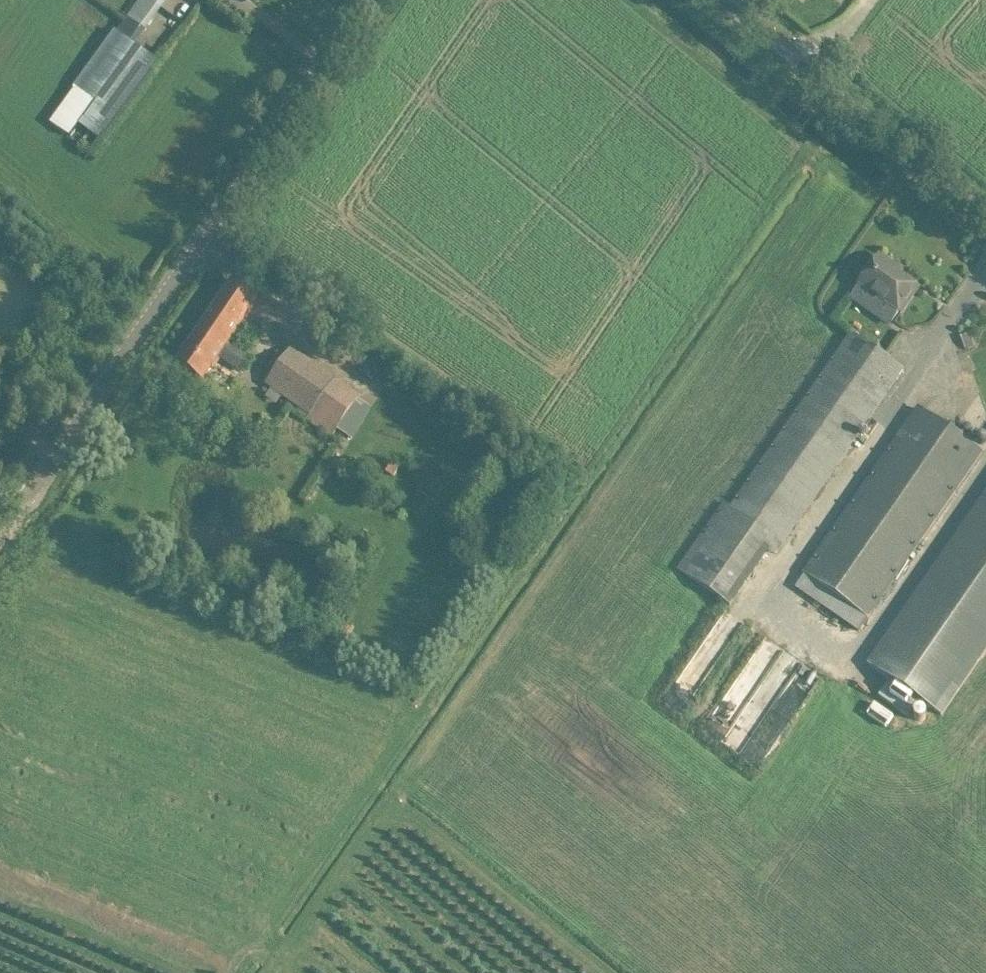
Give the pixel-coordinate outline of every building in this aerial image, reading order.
[(162,9),(150,0),(141,0),(126,20),(51,122),(69,135),(162,9)] [(860,284),(901,312),(918,287),(892,269),(895,266),(880,255),(860,284)] [(249,291),(232,280),(176,363),(192,374),(203,381),(219,357),(229,342),(259,298),(249,291)] [(679,569),(730,605),(775,540),(782,544),(892,385),(903,369),(852,333),(851,334),(840,350),(732,506),(726,501),(679,569)] [(278,370),(267,386),(298,407),(296,409),(307,417),(305,419),(331,438),(339,427),(360,398),(362,396),(336,378),(294,347),(288,355),(286,358),(278,370)] [(868,619),(971,468),(983,452),(919,408),(908,424),(804,572),(868,619)] [(891,679),(879,695),(908,716),(920,699),(942,714),(985,651),(985,496),(869,664),(891,679)]
